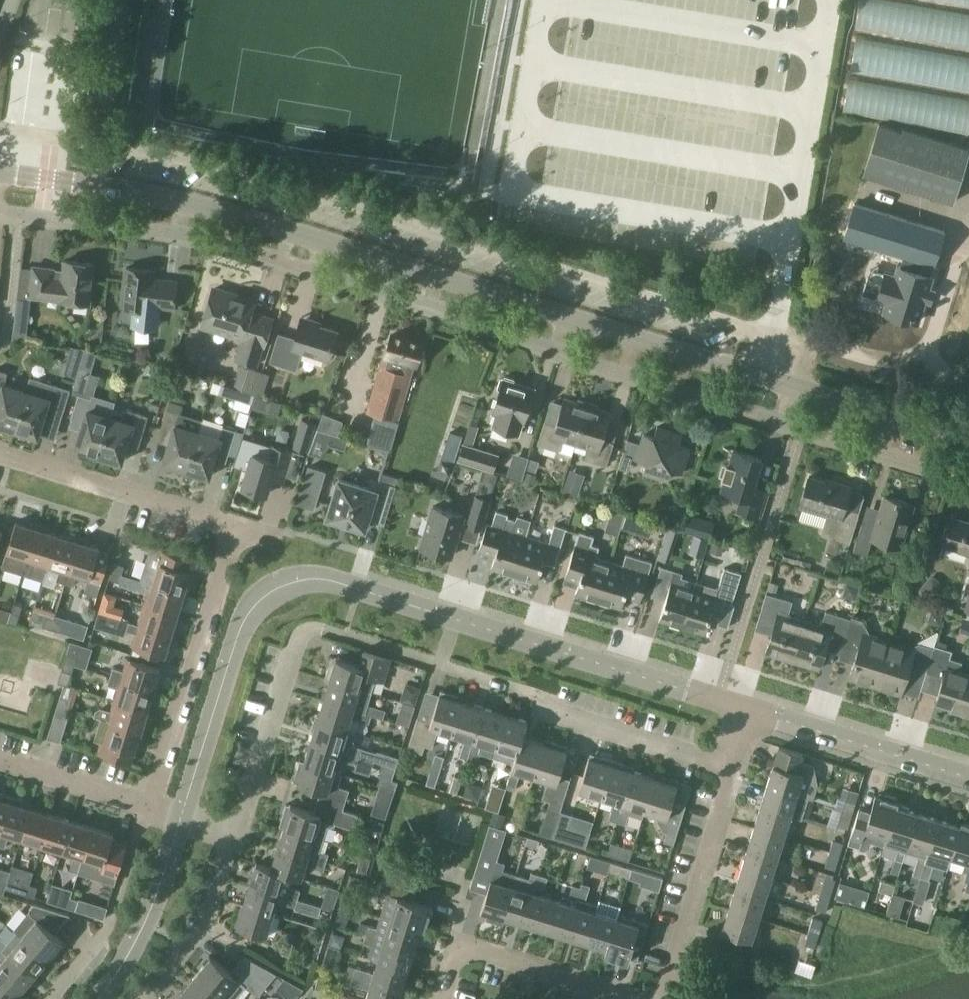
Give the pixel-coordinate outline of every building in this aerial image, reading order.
[(854,28),(968,48),(968,10),(909,0),(859,0),(854,28)] [(968,90),(968,56),(855,35),(849,68),(968,90)] [(968,125),(968,100),(849,78),(843,110),(967,134),(968,125)] [(968,145),(901,125),(886,177),(954,197),(968,145)] [(843,235),(845,235),(910,256),(926,261),(933,263),(944,230),(854,202),(843,235)] [(968,227),(968,216),(962,214),(959,224),(968,227)] [(922,299),(927,284),(930,274),(922,272),(926,261),(910,256),(906,267),(899,265),(895,276),(884,272),(876,296),(888,300),(885,310),(916,320),(922,299)] [(32,268),(21,266),(18,293),(47,297),(48,294),(60,296),(59,298),(89,302),(94,262),(64,258),(62,272),(53,271),(54,267),(33,264),(32,268)] [(153,269),(126,266),(121,306),(136,307),(135,322),(158,324),(160,305),(173,306),(176,280),(157,278),(157,280),(152,280),(153,269)] [(212,288),(202,320),(200,327),(238,339),(232,357),(257,365),(272,316),(251,310),(254,300),(212,288)] [(269,360),(296,369),(302,349),(328,357),(337,329),(318,324),(319,321),(301,315),(294,337),(278,332),(269,360)] [(27,320),(15,318),(13,336),(24,338),(27,320)] [(416,363),(422,341),(392,333),(385,354),(389,355),(386,366),(379,365),(366,411),(397,419),(414,362),(416,363)] [(80,360),(85,347),(72,345),(68,356),(80,360)] [(261,395),(268,373),(239,364),(231,386),(239,388),(235,400),(248,404),(252,393),(261,395)] [(25,389),(4,382),(7,371),(0,369),(0,423),(14,427),(25,389)] [(77,370),(71,388),(82,391),(88,374),(77,370)] [(523,421),(533,387),(516,381),(514,377),(505,375),(500,377),(497,386),(499,390),(492,412),(496,413),(492,424),(518,432),(522,421),(523,421)] [(66,388),(29,377),(25,389),(14,427),(37,434),(45,408),(58,413),(66,388)] [(90,394),(89,396),(79,393),(71,417),(83,420),(75,446),(98,453),(111,410),(113,401),(90,394)] [(544,420),(537,443),(558,449),(571,453),(575,442),(588,401),(577,398),(575,400),(564,396),(556,423),(544,420)] [(185,468),(197,430),(175,423),(181,403),(169,399),(159,431),(171,435),(162,461),(185,468)] [(588,401),(575,442),(588,446),(584,457),(606,464),(613,441),(601,437),(610,411),(598,407),(598,404),(588,401)] [(111,410),(98,453),(121,460),(129,434),(140,438),(148,414),(119,406),(117,412),(111,410)] [(305,450),(313,422),(299,418),(291,446),(305,450)] [(197,430),(185,468),(208,475),(217,449),(228,453),(235,429),(222,425),(201,419),(197,430)] [(455,459),(492,471),(497,453),(471,445),(477,425),(468,422),(462,442),(461,441),(455,459)] [(678,443),(682,433),(656,425),(653,435),(643,432),(635,457),(645,461),(642,471),(667,479),(671,468),(681,471),(689,446),(678,443)] [(461,434),(447,430),(435,469),(448,474),(461,434)] [(242,435),(233,464),(247,468),(242,485),(266,493),(273,469),(284,473),(296,477),(303,454),(291,450),(270,444),(242,435)] [(733,448),(728,464),(724,462),(719,477),(723,479),(721,488),(741,495),(736,509),(757,515),(766,488),(750,484),(758,456),(733,448)] [(518,469),(522,454),(506,450),(496,491),(517,496),(523,471),(518,469)] [(307,465),(296,502),(314,508),(325,471),(307,465)] [(809,475),(799,505),(827,514),(821,533),(849,541),(858,511),(843,507),(850,485),(835,480),(834,483),(809,475)] [(366,528),(369,518),(385,523),(396,486),(368,477),(365,486),(336,477),(324,515),(366,528)] [(451,554),(457,536),(475,542),(489,499),(474,494),(464,523),(461,522),(463,514),(433,505),(420,545),(451,554)] [(871,538),(900,546),(913,504),(884,495),(874,527),(861,523),(853,550),(867,554),(871,538)] [(514,519),(506,517),(507,513),(496,510),(487,536),(499,540),(491,566),(513,573),(526,535),(530,520),(515,515),(514,519)] [(951,516),(943,544),(968,552),(968,521),(951,516)] [(1,567),(22,574),(37,523),(26,520),(25,523),(15,520),(1,567)] [(42,580),(46,567),(57,533),(48,530),(49,527),(37,523),(22,574),(42,580)] [(526,535),(513,573),(536,581),(545,554),(556,558),(566,527),(554,523),(548,541),(526,535)] [(661,544),(672,547),(678,529),(667,525),(661,544)] [(598,599),(610,560),(596,556),(599,546),(590,543),(593,535),(579,531),(569,562),(583,566),(575,592),(598,599)] [(54,578),(64,582),(79,536),(68,532),(67,536),(57,533),(46,567),(57,570),(54,578)] [(79,536),(64,582),(73,584),(75,575),(100,583),(109,552),(98,549),(99,546),(89,543),(90,539),(79,536)] [(139,578),(187,593),(190,582),(187,580),(190,570),(187,569),(191,558),(150,545),(147,557),(146,557),(139,578)] [(598,599),(621,607),(626,590),(630,591),(629,594),(640,598),(651,562),(624,554),(621,564),(610,560),(598,599)] [(111,569),(121,572),(123,564),(113,561),(111,569)] [(682,625),(694,586),(679,582),(682,571),(660,565),(653,588),(667,592),(659,618),(682,625)] [(694,586),(682,625),(705,633),(713,607),(721,610),(724,601),(731,604),(741,572),(724,566),(715,593),(694,586)] [(118,581),(121,572),(111,569),(108,578),(118,581)] [(183,604),(187,593),(139,578),(139,579),(140,579),(138,587),(147,589),(143,602),(177,612),(180,603),(183,604)] [(766,652),(791,659),(803,619),(790,615),(789,610),(792,600),(766,592),(758,619),(774,624),(766,652)] [(174,622),(177,612),(143,602),(137,623),(174,634),(178,623),(174,622)] [(98,611),(108,614),(111,606),(100,603),(98,611)] [(818,667),(827,640),(841,646),(850,617),(825,610),(822,620),(818,623),(803,619),(791,659),(818,667)] [(7,621),(14,623),(15,623),(19,613),(10,611),(7,621)] [(29,621),(42,625),(45,615),(33,611),(29,621)] [(106,622),(108,614),(98,611),(96,619),(106,622)] [(50,628),(53,617),(45,615),(42,625),(50,628)] [(876,683),(889,641),(862,633),(865,624),(862,619),(851,615),(850,617),(841,646),(852,649),(855,655),(849,677),(859,680),(862,678),(876,683)] [(53,617),(50,628),(58,630),(61,620),(53,617)] [(171,645),(174,634),(137,623),(131,644),(164,654),(167,644),(171,645)] [(72,654),(76,642),(70,640),(69,640),(65,652),(72,654)] [(911,648),(889,641),(876,683),(889,687),(890,690),(900,693),(906,674),(923,679),(933,646),(918,642),(911,648)] [(968,679),(968,674),(954,669),(957,659),(949,657),(952,649),(934,644),(926,670),(943,676),(935,701),(950,705),(949,708),(959,711),(968,679)] [(324,677),(359,687),(363,674),(383,681),(390,657),(364,649),(359,664),(331,655),(324,677)] [(70,662),(72,654),(65,652),(62,660),(70,662)] [(109,674),(157,689),(161,678),(157,677),(160,667),(127,656),(123,670),(111,666),(109,674)] [(60,669),(67,671),(70,662),(62,660),(60,669)] [(154,700),(157,689),(109,674),(106,684),(117,687),(114,699),(147,709),(150,699),(154,700)] [(369,691),(359,687),(324,677),(329,679),(323,699),(381,717),(383,710),(373,707),(373,705),(366,703),(369,691)] [(959,711),(968,714),(968,679),(959,711)] [(23,682),(0,682),(0,703),(23,702),(23,682)] [(451,732),(462,696),(440,689),(430,721),(417,717),(407,748),(422,752),(424,744),(432,747),(437,728),(451,732)] [(59,696),(57,704),(67,707),(70,699),(59,696)] [(467,758),(483,707),(462,700),(463,696),(462,696),(451,732),(465,737),(459,755),(467,758)] [(144,718),(147,709),(114,699),(107,719),(144,731),(148,719),(144,718)] [(381,717),(323,699),(316,719),(346,729),(350,716),(368,722),(371,714),(381,717)] [(399,710),(411,714),(414,704),(401,701),(399,710)] [(47,737),(59,740),(66,715),(65,715),(67,707),(57,704),(47,737)] [(492,756),(505,714),(483,707),(467,758),(475,760),(479,748),(492,752),(491,755),(492,756)] [(492,756),(514,762),(522,736),(527,721),(505,714),(492,756)] [(141,742),(144,731),(107,719),(97,751),(131,762),(138,740),(141,742)] [(340,749),(358,755),(372,759),(374,752),(360,748),(360,747),(350,744),(354,731),(346,729),(316,719),(310,740),(340,749)] [(520,770),(534,775),(545,738),(543,742),(522,736),(527,721),(522,736),(514,762),(512,768),(511,768),(505,786),(514,789),(520,770)] [(547,808),(558,812),(559,810),(569,778),(558,775),(568,745),(545,738),(534,775),(546,779),(541,797),(549,800),(547,808)] [(299,759),(333,770),(337,758),(355,763),(358,755),(340,749),(310,740),(304,760),(299,759)] [(773,763),(766,784),(796,794),(808,797),(813,799),(817,783),(814,764),(800,760),(803,753),(778,745),(775,758),(773,763)] [(612,759),(590,752),(578,788),(601,795),(612,759)] [(319,789),(316,800),(341,808),(342,805),(347,807),(351,793),(347,792),(348,788),(336,785),(340,772),(333,770),(299,759),(292,780),(319,789)] [(609,818),(617,821),(620,808),(632,770),(634,765),(612,759),(601,795),(614,800),(609,818)] [(377,784),(394,789),(397,781),(391,779),(395,767),(383,763),(377,784)] [(628,813),(641,817),(644,809),(654,777),(632,770),(620,808),(617,821),(625,823),(628,813)] [(678,779),(655,772),(654,777),(644,809),(656,812),(654,817),(662,830),(661,834),(674,838),(690,788),(677,784),(678,779)] [(456,792),(461,777),(451,774),(446,789),(456,792)] [(367,801),(380,805),(386,788),(373,783),(367,801)] [(766,784),(760,805),(790,814),(801,818),(808,797),(796,794),(766,784)] [(835,815),(841,787),(831,784),(824,812),(835,815)] [(10,795),(0,792),(0,829),(10,795)] [(853,824),(847,843),(858,847),(864,828),(886,835),(897,801),(895,800),(896,796),(885,793),(883,797),(874,794),(869,812),(858,808),(853,824)] [(19,840),(30,807),(22,804),(24,800),(10,795),(0,829),(0,849),(3,850),(7,837),(19,840)] [(842,808),(852,811),(856,800),(845,796),(842,808)] [(338,819),(341,808),(316,800),(312,811),(286,802),(279,824),(322,837),(326,825),(335,827),(338,819)] [(902,860),(905,851),(917,812),(896,806),(898,801),(897,801),(886,835),(883,845),(897,849),(894,858),(902,860)] [(783,835),(790,814),(760,805),(754,826),(783,835)] [(40,847),(50,813),(30,807),(19,840),(40,847)] [(837,824),(847,827),(852,811),(842,808),(837,824)] [(573,815),(560,810),(559,810),(559,812),(551,836),(585,847),(590,831),(570,825),(573,815)] [(920,877),(938,818),(917,812),(905,851),(918,855),(912,874),(920,877)] [(50,813),(40,847),(61,853),(71,819),(50,813)] [(573,815),(570,825),(590,831),(593,821),(573,815)] [(947,867),(951,855),(959,825),(938,818),(920,877),(928,879),(933,865),(946,869),(946,867),(947,867)] [(78,871),(81,859),(92,826),(71,819),(61,853),(72,857),(69,868),(78,871)] [(961,821),(961,820),(951,855),(964,859),(961,869),(965,870),(962,880),(967,882),(965,889),(968,891),(968,823),(961,821)] [(318,850),(322,837),(279,824),(283,826),(277,846),(325,860),(328,852),(318,850)] [(505,830),(488,824),(478,854),(496,859),(505,830)] [(81,859),(78,871),(114,882),(127,840),(112,836),(113,832),(92,826),(81,859)] [(777,856),(783,835),(754,826),(747,847),(777,856)] [(538,839),(526,836),(524,842),(536,846),(538,839)] [(829,849),(839,852),(843,842),(832,839),(829,849)] [(606,854),(628,860),(631,848),(610,842),(606,854)] [(323,869),(325,860),(277,846),(271,866),(256,861),(255,862),(300,876),(304,863),(323,869)] [(771,876),(777,856),(747,847),(741,867),(771,876)] [(836,863),(839,852),(829,849),(826,860),(836,863)] [(502,920),(516,874),(500,869),(502,862),(495,860),(479,913),(502,920)] [(630,868),(610,861),(607,869),(628,876),(630,868)] [(300,876),(255,862),(249,882),(297,897),(299,889),(281,884),(285,871),(300,876)] [(764,897),(771,876),(741,867),(734,888),(764,897)] [(641,883),(644,874),(631,870),(628,879),(641,883)] [(516,874),(502,920),(503,920),(504,915),(524,922),(533,892),(535,886),(538,874),(529,871),(527,878),(516,874)] [(546,876),(538,874),(535,886),(542,888),(546,876)] [(820,890),(831,893),(835,878),(825,875),(820,890)] [(29,883),(20,881),(6,877),(3,887),(25,894),(29,883)] [(431,906),(410,900),(414,889),(381,878),(377,890),(385,893),(378,914),(424,929),(431,906)] [(894,883),(880,879),(877,889),(891,894),(894,883)] [(869,890),(839,881),(838,883),(834,896),(864,906),(869,890)] [(294,906),(297,897),(249,882),(243,903),(238,901),(238,902),(272,912),(276,900),(294,906)] [(580,887),(565,934),(586,941),(597,905),(583,900),(589,885),(581,882),(580,887)] [(29,883),(25,894),(33,896),(37,886),(29,883)] [(554,898),(544,928),(565,934),(580,887),(571,884),(565,901),(554,898)] [(758,918),(764,897),(734,888),(728,909),(758,918)] [(70,896),(62,894),(48,890),(45,900),(67,906),(70,896)] [(820,890),(817,902),(827,905),(831,893),(820,890)] [(533,892),(524,922),(544,928),(554,898),(533,892)] [(70,896),(67,906),(75,909),(78,898),(70,896)] [(88,900),(78,897),(78,898),(75,909),(84,912),(88,900)] [(597,905),(586,941),(606,947),(604,952),(605,952),(617,913),(619,905),(599,899),(597,905)] [(12,928),(21,936),(51,960),(66,942),(53,932),(69,913),(32,902),(12,928)] [(266,934),(272,912),(238,902),(231,923),(266,934)] [(751,939),(758,918),(728,909),(722,930),(751,939)] [(627,959),(628,957),(637,960),(648,923),(617,913),(605,952),(627,959)] [(424,929),(378,914),(374,927),(367,925),(365,933),(413,948),(420,928),(424,929)] [(810,922),(807,932),(818,935),(821,926),(810,922)] [(804,943),(814,946),(818,935),(807,932),(804,943)] [(365,933),(362,941),(369,943),(365,955),(377,959),(407,969),(413,948),(365,933)] [(2,950),(7,953),(33,975),(47,957),(50,961),(51,960),(21,936),(12,947),(0,937),(0,948),(2,950)] [(280,951),(289,954),(293,942),(284,939),(280,951)] [(33,975),(7,953),(0,961),(0,977),(22,995),(18,992),(33,975)] [(222,994),(228,998),(232,998),(244,984),(257,994),(275,973),(244,955),(230,972),(210,955),(196,972),(222,994)] [(401,989),(407,969),(377,959),(373,972),(354,966),(352,974),(401,989)] [(222,994),(196,972),(182,989),(194,998),(218,998),(222,994)] [(401,989),(352,974),(349,983),(368,989),(365,998),(398,998),(401,989)] [(22,995),(0,977),(0,998),(19,998),(22,995)] [(174,998),(194,998),(182,989),(174,998)]
